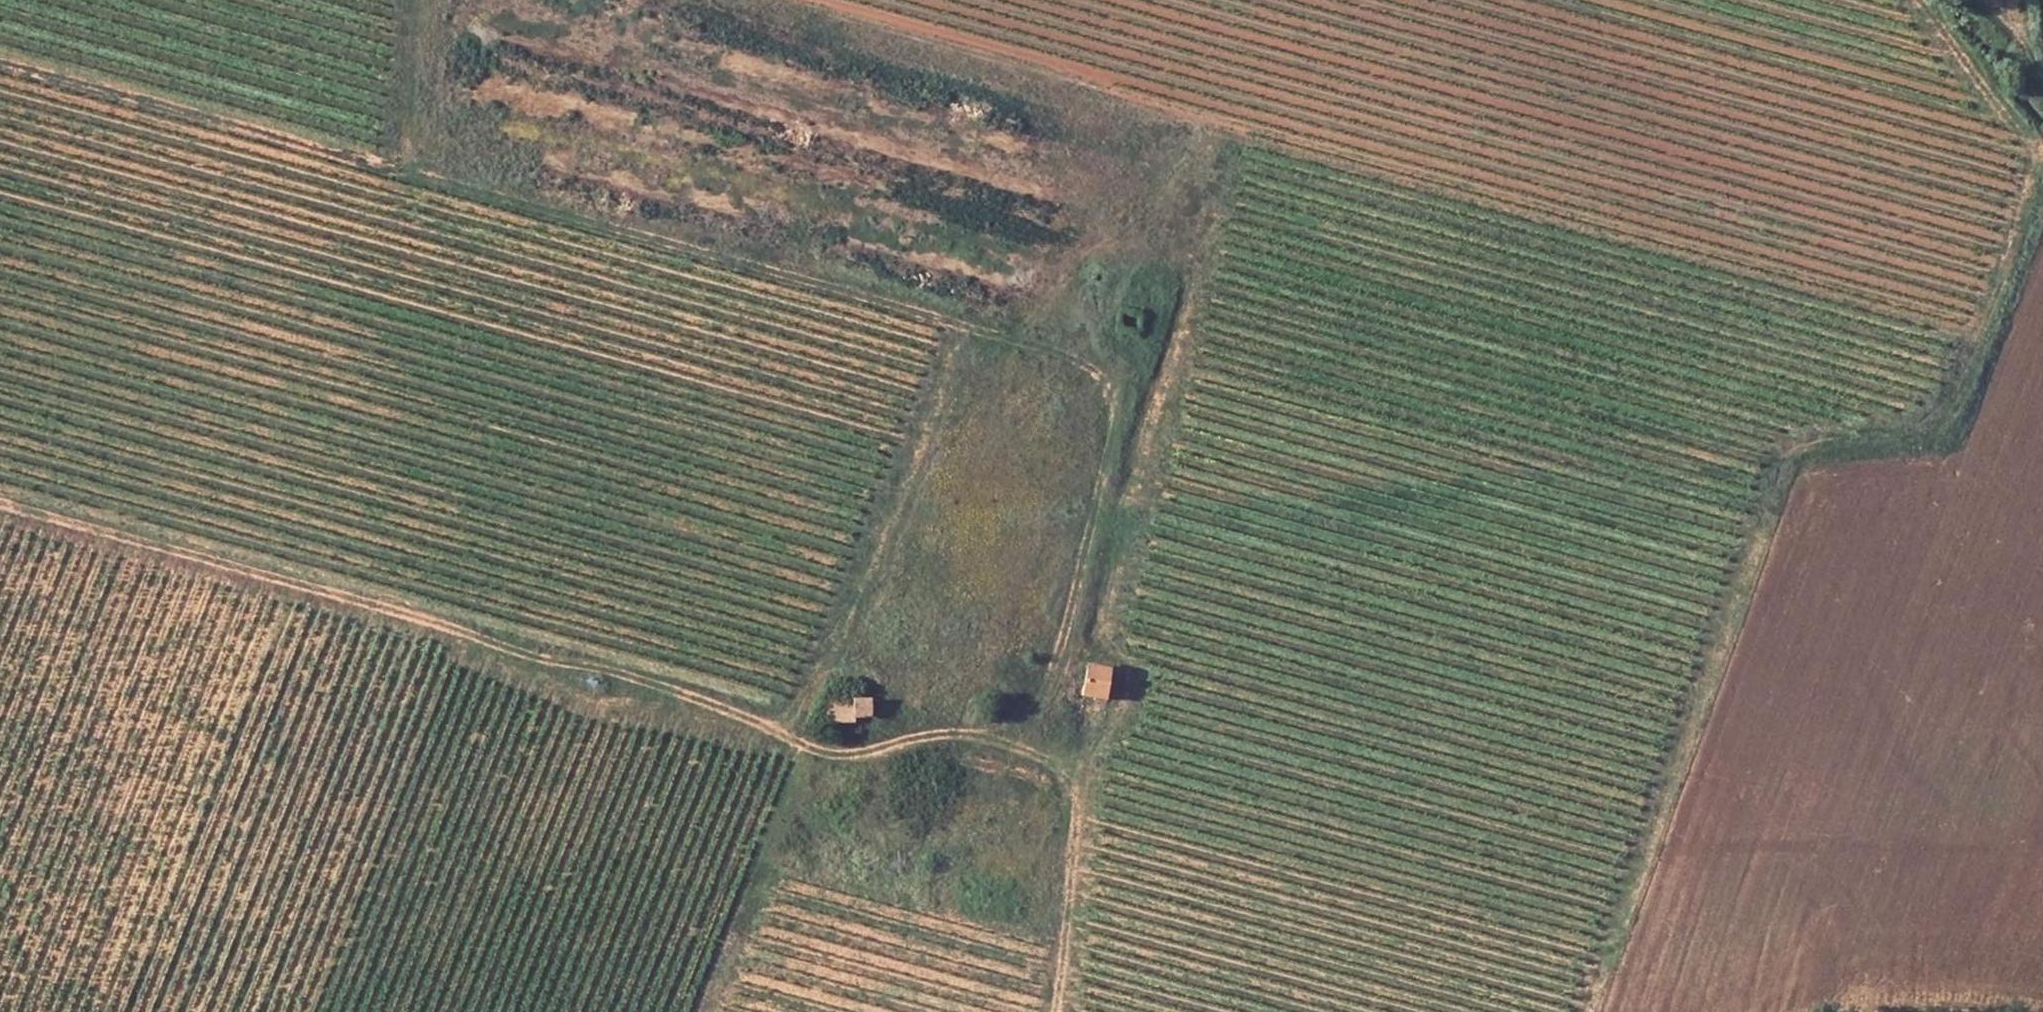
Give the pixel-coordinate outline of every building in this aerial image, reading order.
[(1121,673),(1096,667),(1092,696),(1117,701),(1121,673)] [(861,718),(861,713),(878,712),(877,695),(860,696),(860,698),(832,699),(833,719),(861,718)]
